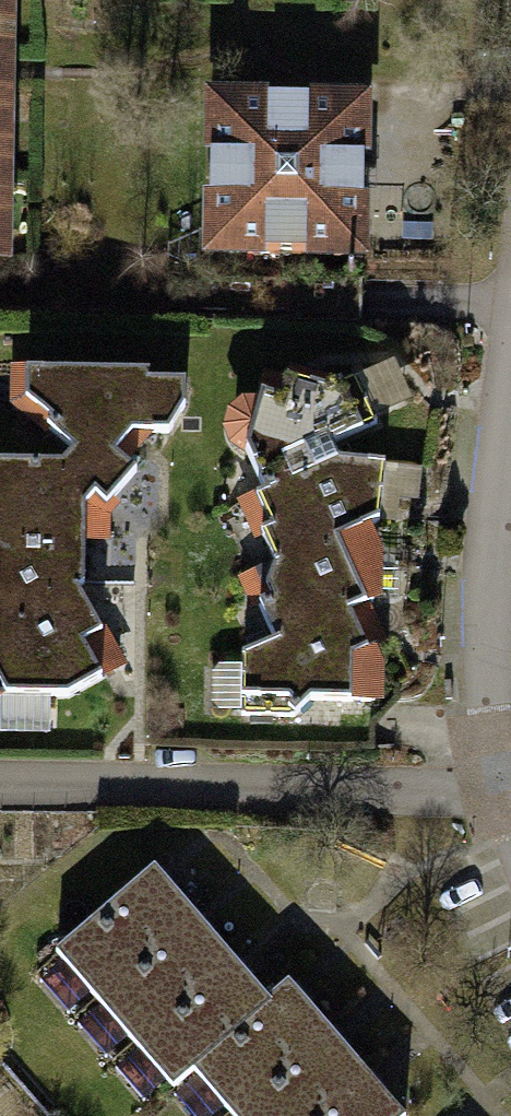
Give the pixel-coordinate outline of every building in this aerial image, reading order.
[(12,265),(11,0),(0,0),(0,265),(12,265)] [(366,101),(209,102),(209,265),(367,265),(366,101)] [(86,433),(113,453),(131,433),(168,433),(185,406),(185,383),(149,382),(148,372),(26,370),(25,409),(72,450),(86,433)] [(245,449),(264,493),(339,460),(331,443),(377,424),(355,376),(328,388),(286,377),(283,389),(262,383),(256,407),(250,406),(242,407),(237,410),(232,415),(229,421),(229,427),(229,434),(233,440),(238,445),(245,449)] [(84,538),(99,538),(100,513),(136,471),(113,453),(86,433),(72,450),(61,463),(0,462),(0,536),(84,538)] [(275,564),(360,530),(378,522),(383,466),(339,460),(264,493),(247,501),(275,564)] [(259,605),(275,642),(357,608),(374,601),(374,560),(360,530),(275,564),(259,605)] [(76,588),(84,584),(84,538),(0,536),(0,630),(76,588)] [(76,588),(0,630),(0,696),(68,696),(121,664),(76,588)] [(239,716),(294,717),(309,702),(381,703),(383,664),(357,608),(275,642),(239,657),(239,716)] [(152,869),(56,953),(95,998),(192,914),(152,869)] [(192,914),(95,998),(134,1042),(230,959),(192,914)] [(230,959),(134,1042),(171,1085),(192,1068),(268,1002),(230,959)] [(324,1030),(286,986),(268,1002),(192,1068),(230,1112),(324,1030)] [(324,1030),(230,1112),(234,1115),(314,1115),(362,1074),(324,1030)] [(362,1074),(314,1115),(399,1115),(362,1074)]
